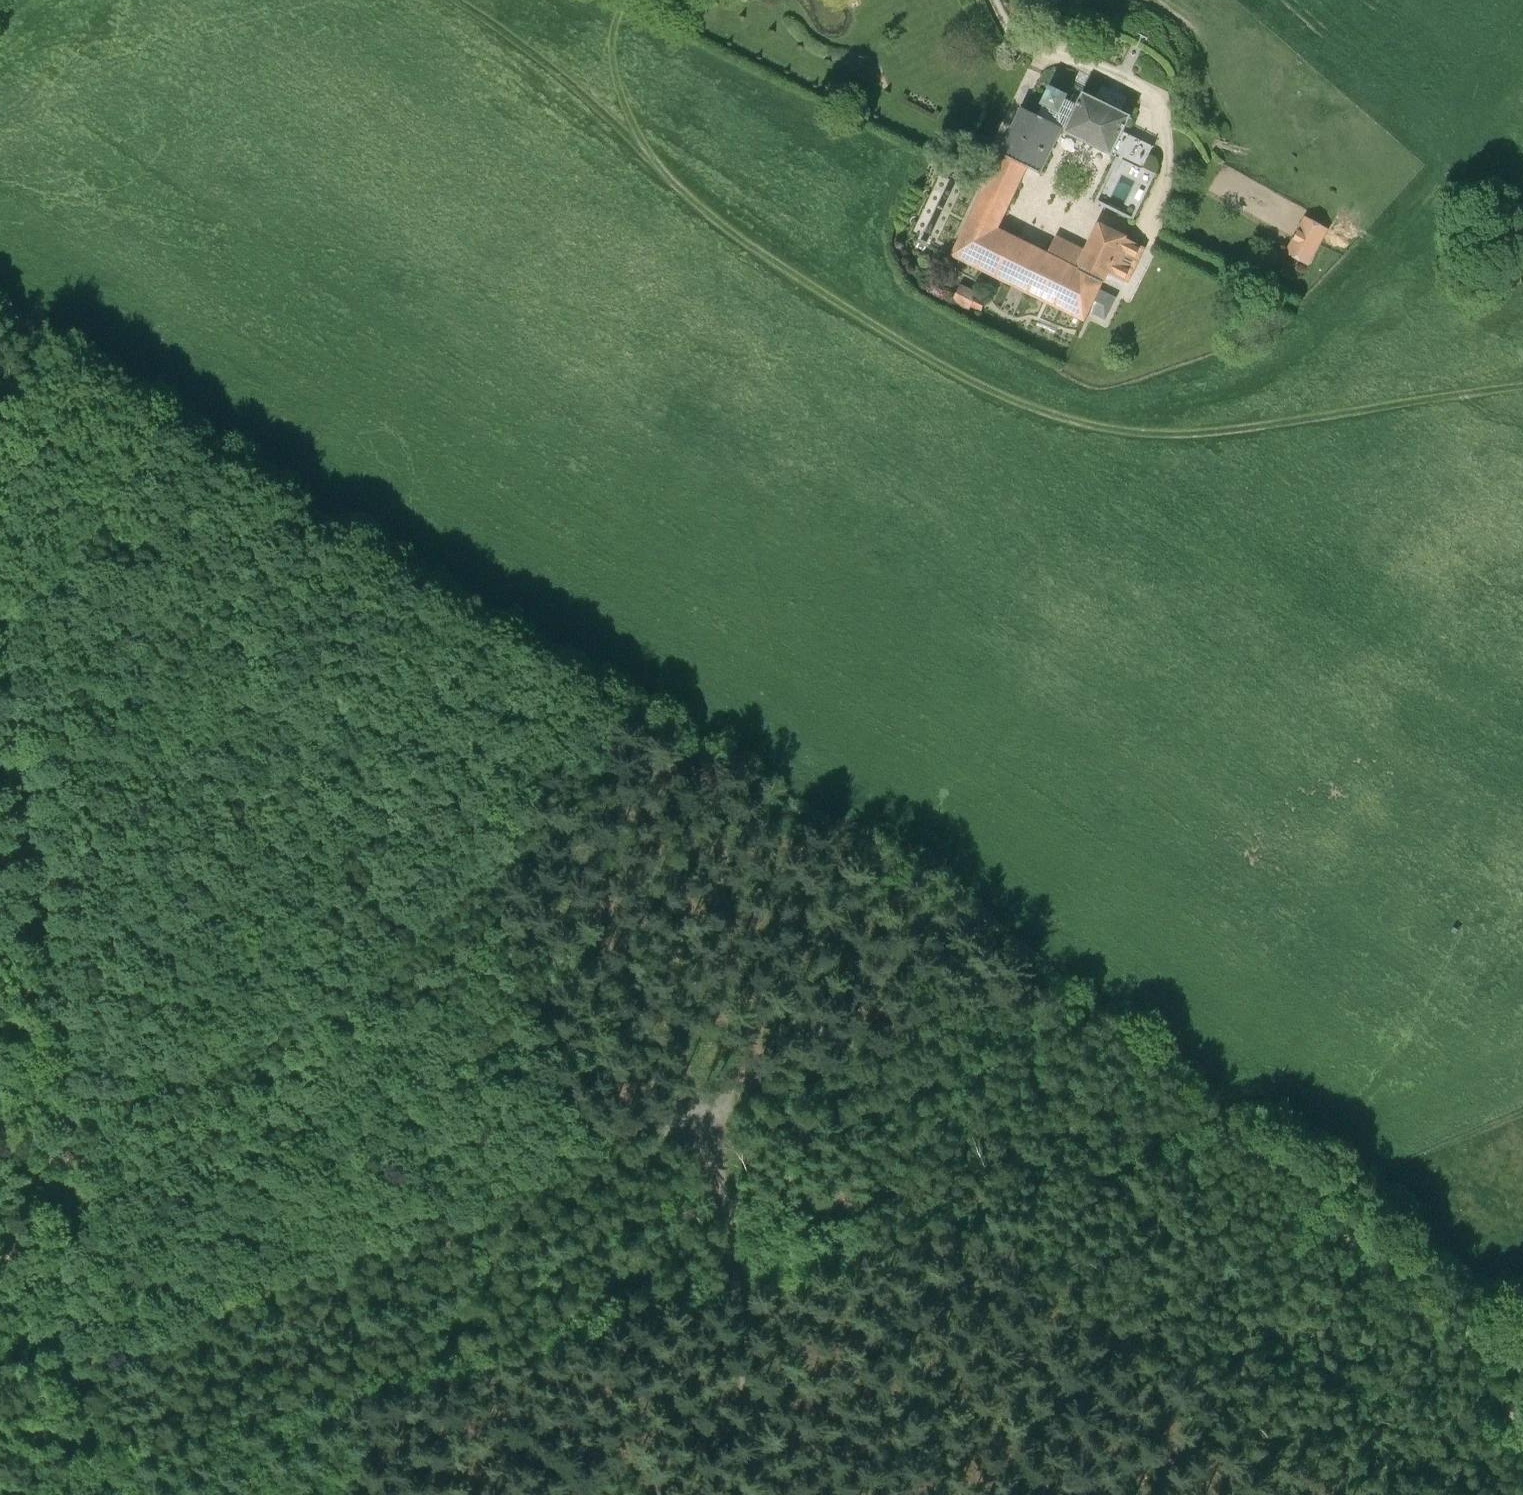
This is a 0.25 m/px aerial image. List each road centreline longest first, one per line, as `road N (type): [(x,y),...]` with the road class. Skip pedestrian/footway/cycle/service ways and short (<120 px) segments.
road 1 (track): [(0,650),(65,1024),(58,1346),(106,1494)]
road 2 (track): [(705,1126),(725,1198),(761,1494)]

